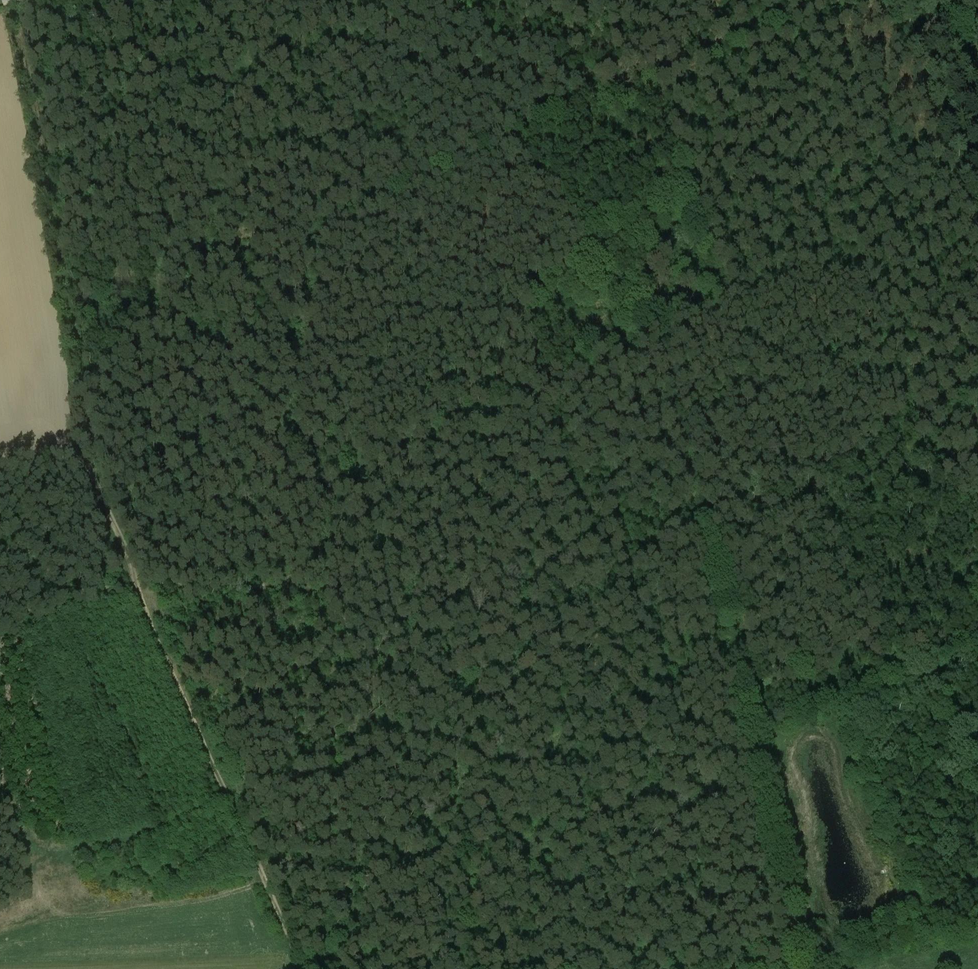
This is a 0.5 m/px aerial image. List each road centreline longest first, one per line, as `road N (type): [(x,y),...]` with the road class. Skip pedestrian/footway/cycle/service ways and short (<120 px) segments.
road 1 (track): [(88,458),(95,445),(81,362),(170,270),(876,0)]
road 2 (track): [(0,468),(45,455),(88,458),(307,968)]

